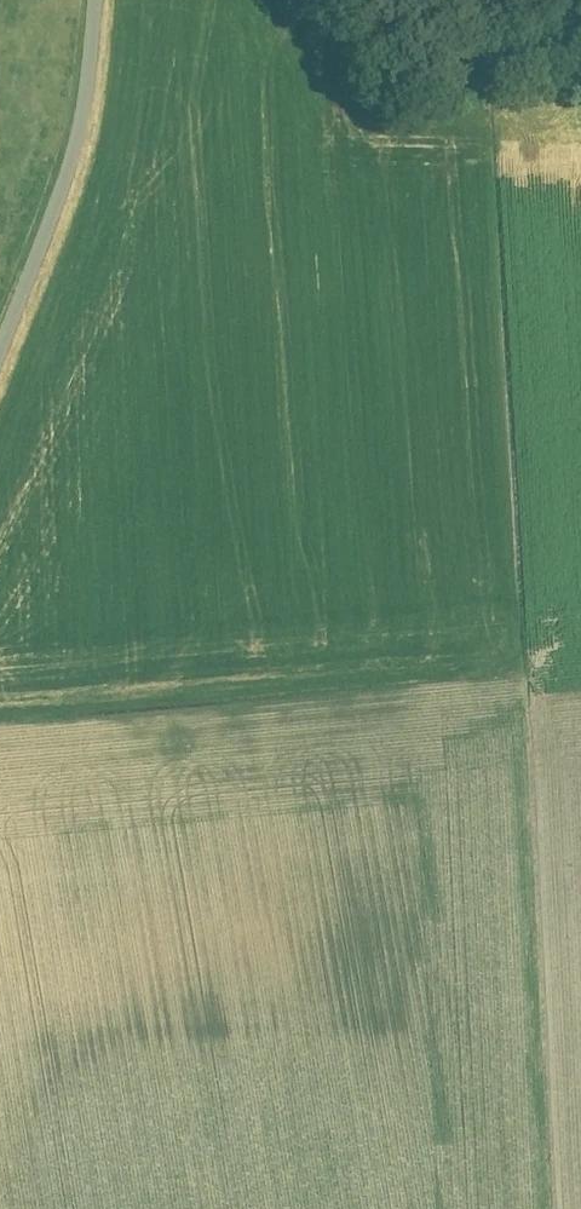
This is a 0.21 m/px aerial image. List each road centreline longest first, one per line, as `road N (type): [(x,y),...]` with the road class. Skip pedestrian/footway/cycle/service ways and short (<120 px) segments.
road 1 (unclassified): [(0,358),(61,198),(99,0)]

